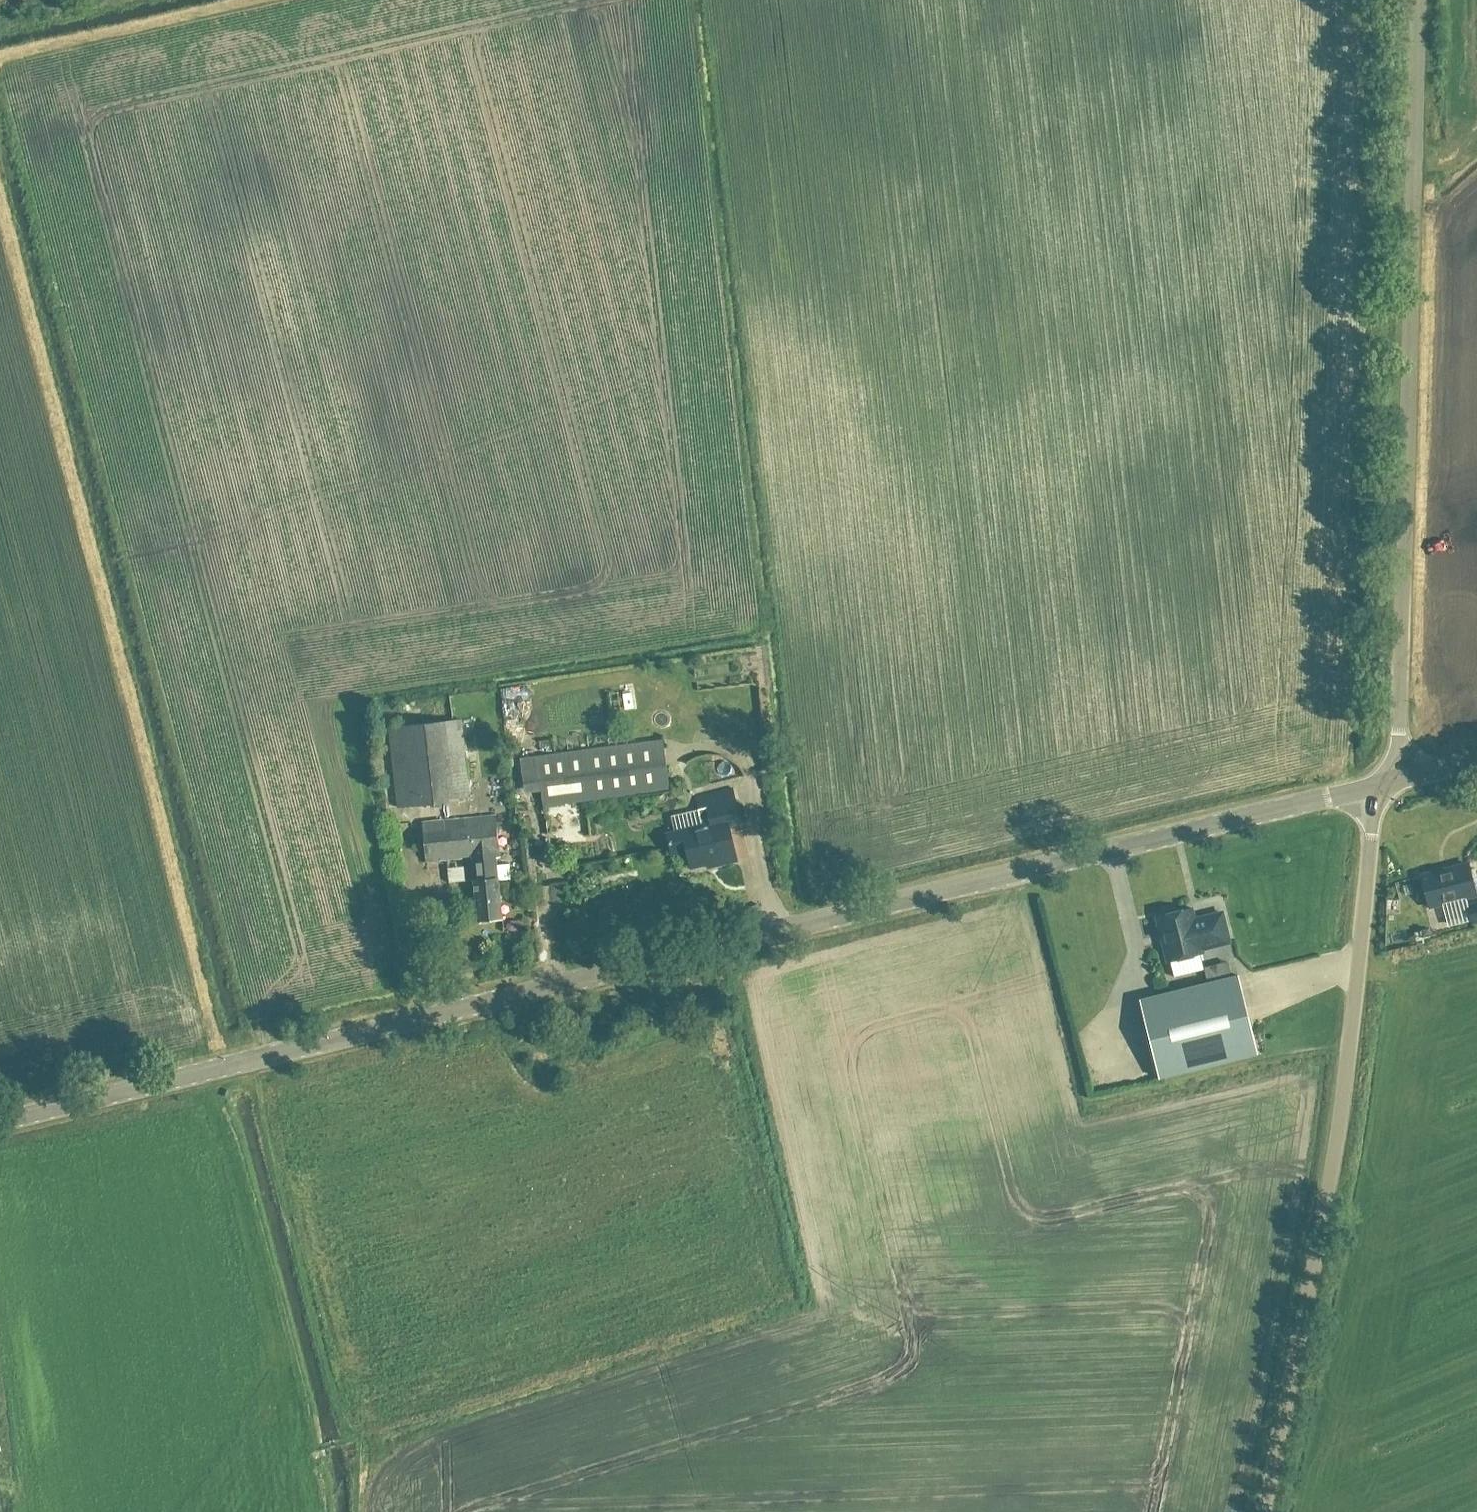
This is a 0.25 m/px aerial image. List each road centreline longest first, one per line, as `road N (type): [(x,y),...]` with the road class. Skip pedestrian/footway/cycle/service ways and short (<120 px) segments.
road 1 (tertiary): [(0,1124),(1377,786)]
road 2 (unclassified): [(1401,781),(1420,0)]
road 3 (unclassified): [(1264,1511),(1341,1119),(1377,786)]

